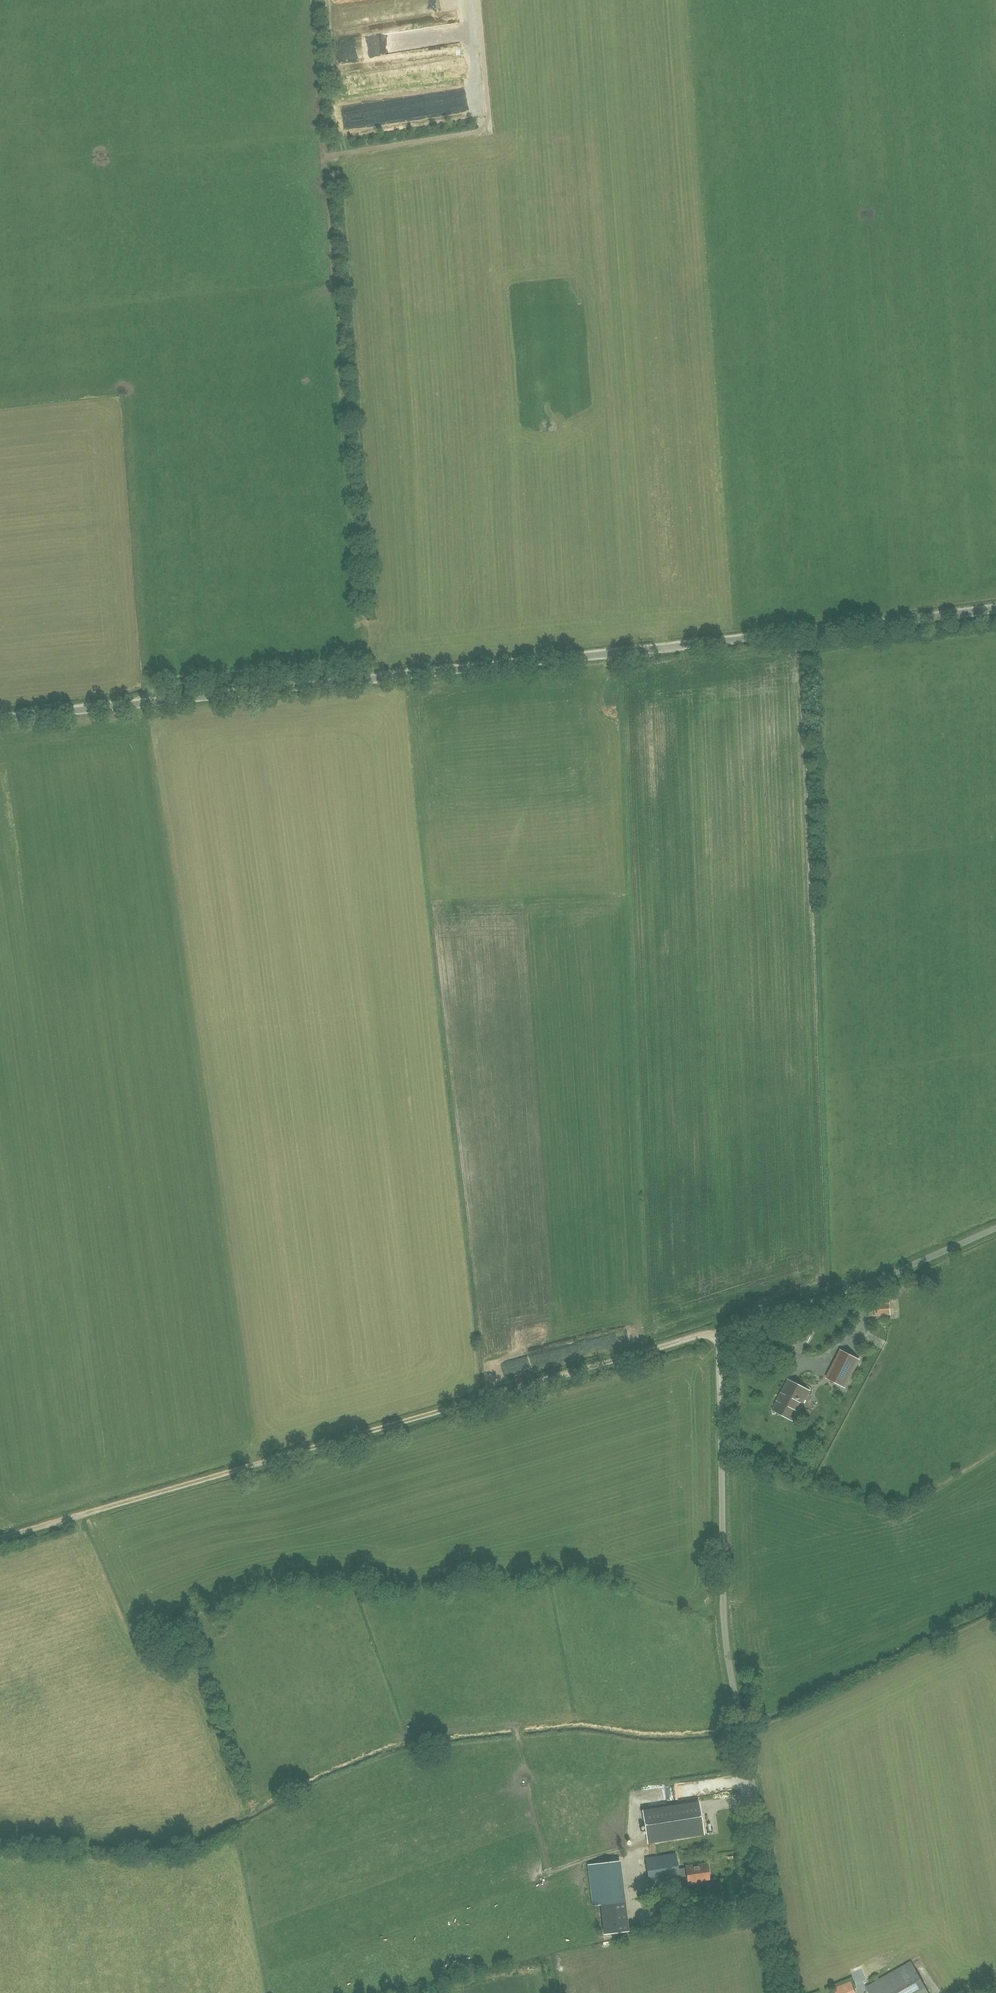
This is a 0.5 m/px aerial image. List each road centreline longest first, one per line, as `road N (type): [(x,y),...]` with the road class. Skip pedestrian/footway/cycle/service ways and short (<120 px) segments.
road 1 (unclassified): [(0,720),(995,608)]
road 2 (unclassified): [(790,1992),(724,1633),(721,1345),(735,1324),(867,1284),(995,1228)]
road 3 (track): [(0,1539),(725,1333)]

